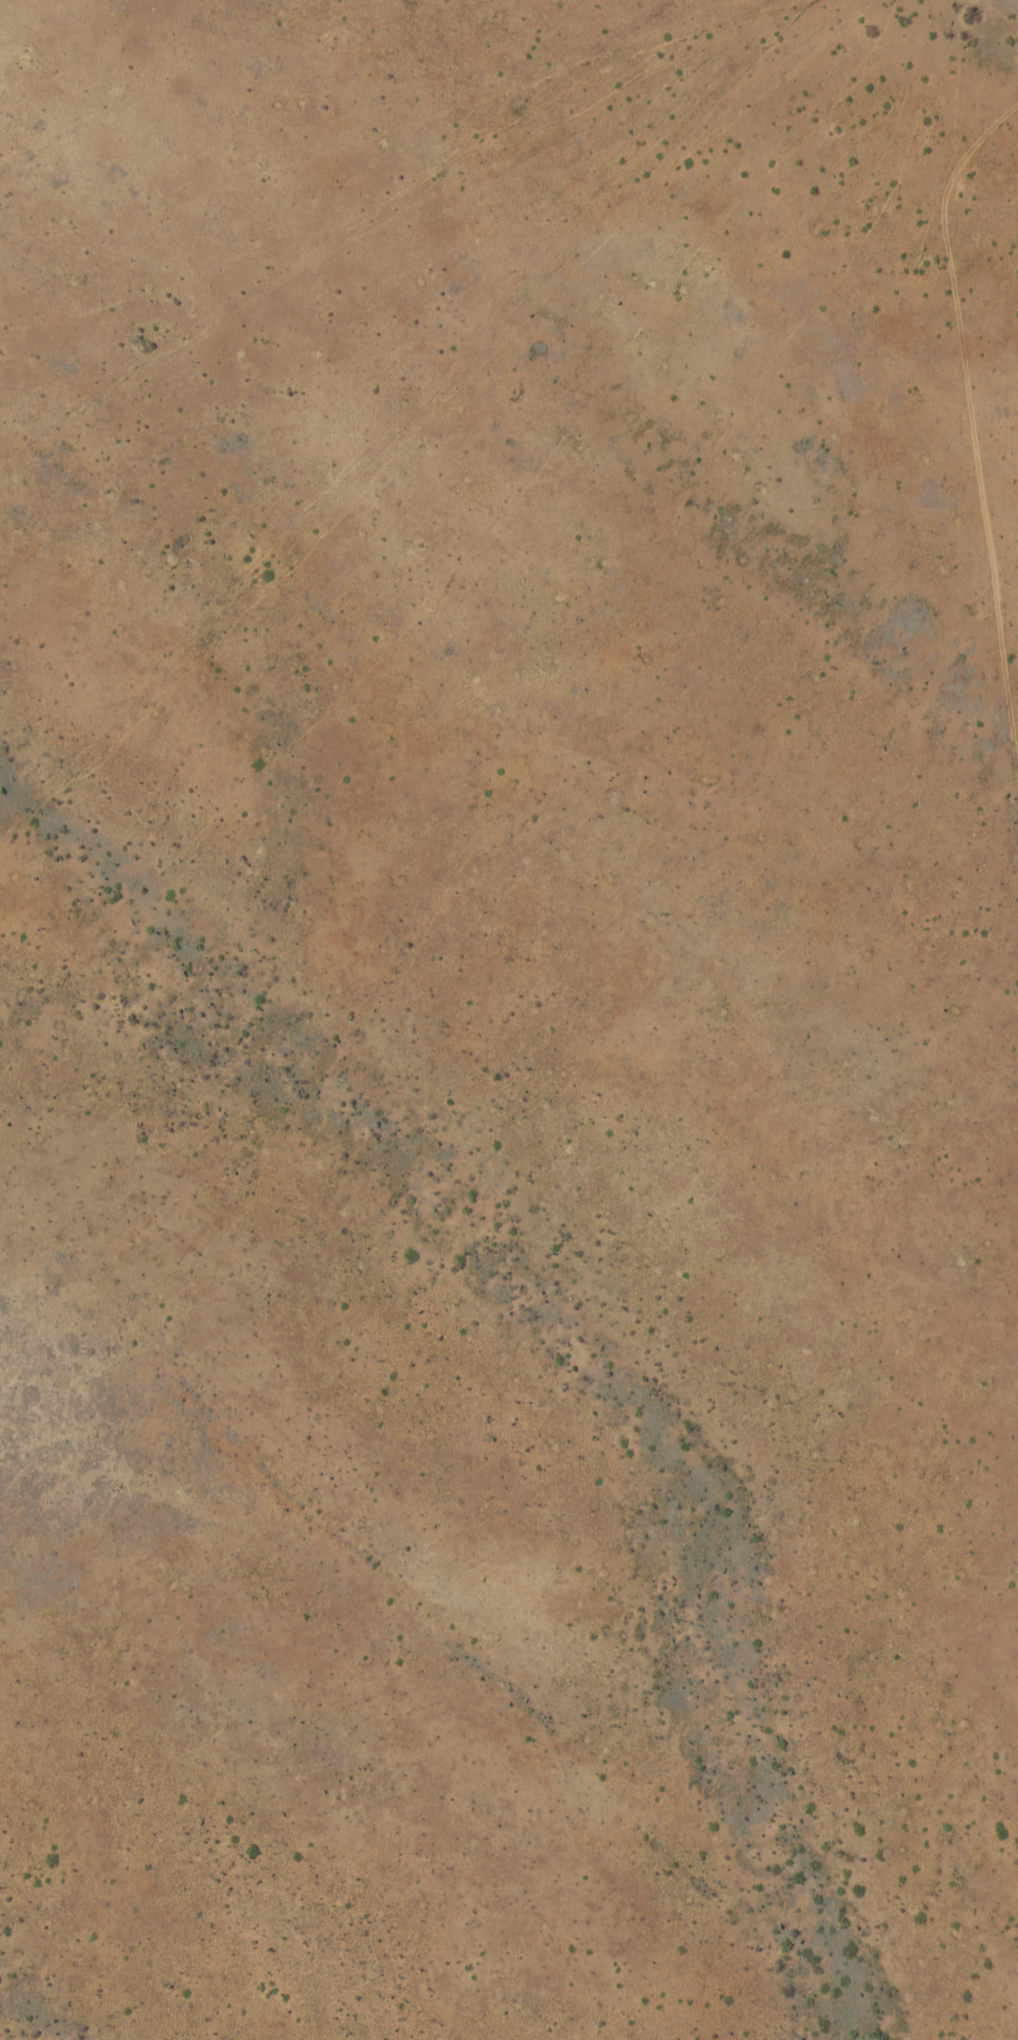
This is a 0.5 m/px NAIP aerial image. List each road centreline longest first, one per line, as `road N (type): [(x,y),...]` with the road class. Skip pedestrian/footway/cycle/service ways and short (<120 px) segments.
road 1 (track): [(1017,732),(1009,585),(1017,538)]

